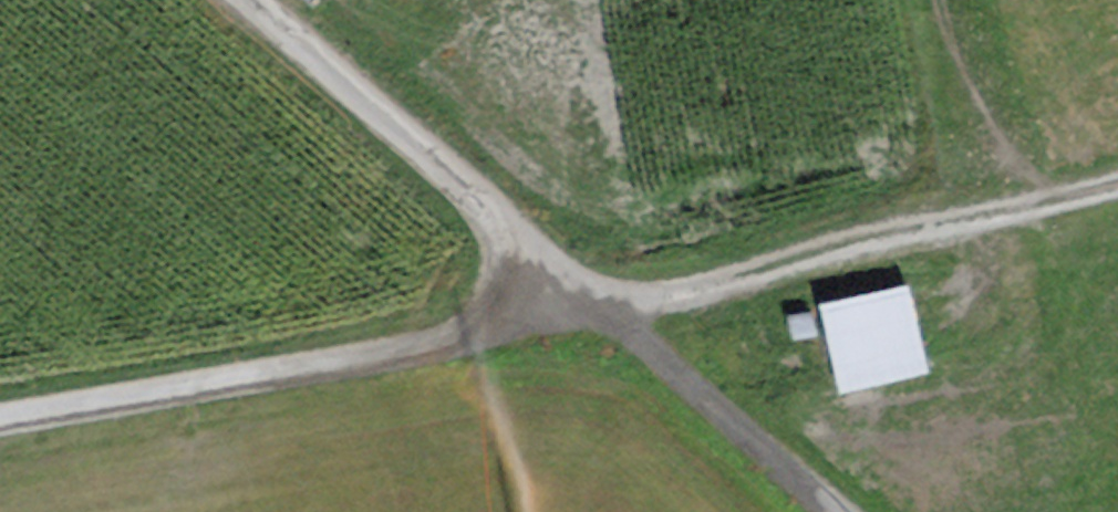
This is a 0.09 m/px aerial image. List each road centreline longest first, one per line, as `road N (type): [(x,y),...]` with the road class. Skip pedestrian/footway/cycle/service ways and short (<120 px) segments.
road 1 (unclassified): [(235,0),(820,511)]
road 2 (track): [(0,414),(593,313)]
road 3 (track): [(1117,194),(673,308),(593,313)]

